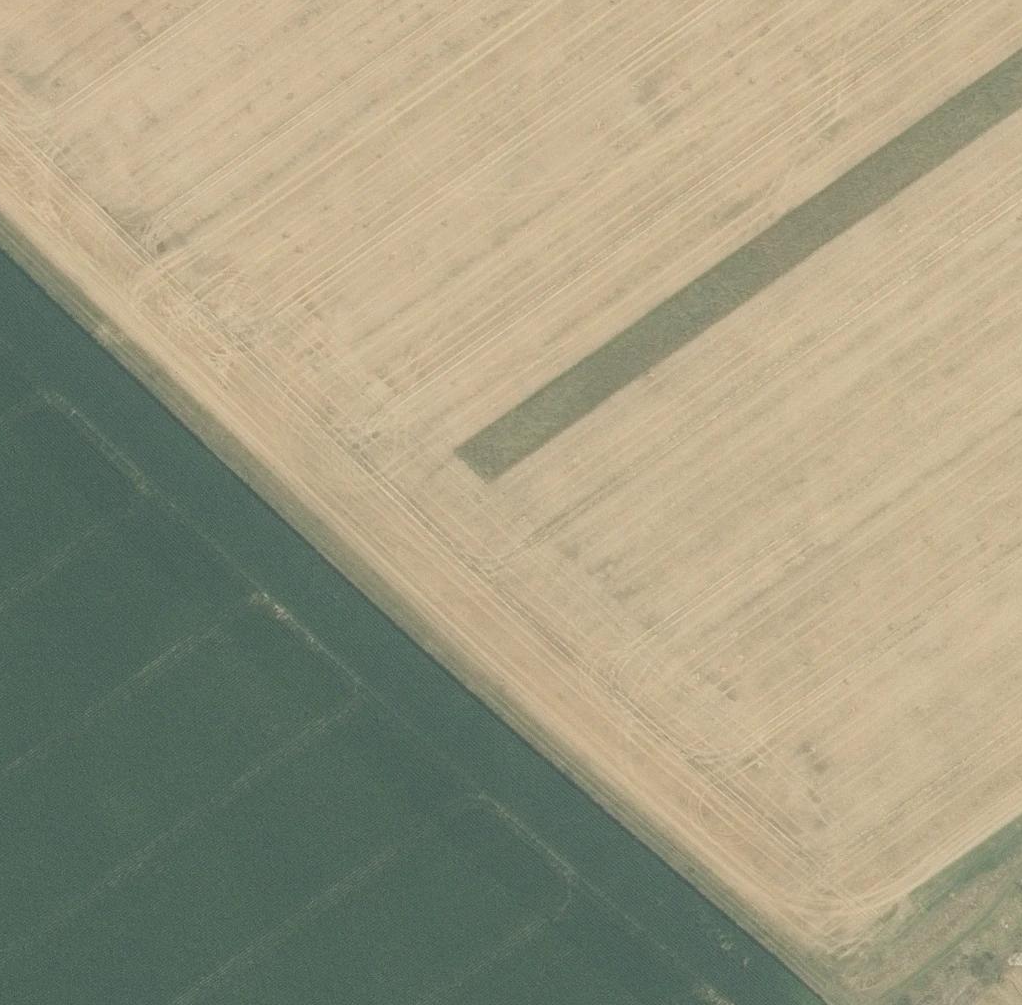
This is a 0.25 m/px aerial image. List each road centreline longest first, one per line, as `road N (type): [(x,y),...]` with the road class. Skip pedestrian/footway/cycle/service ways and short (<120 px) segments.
road 1 (track): [(0,228),(854,1004)]

